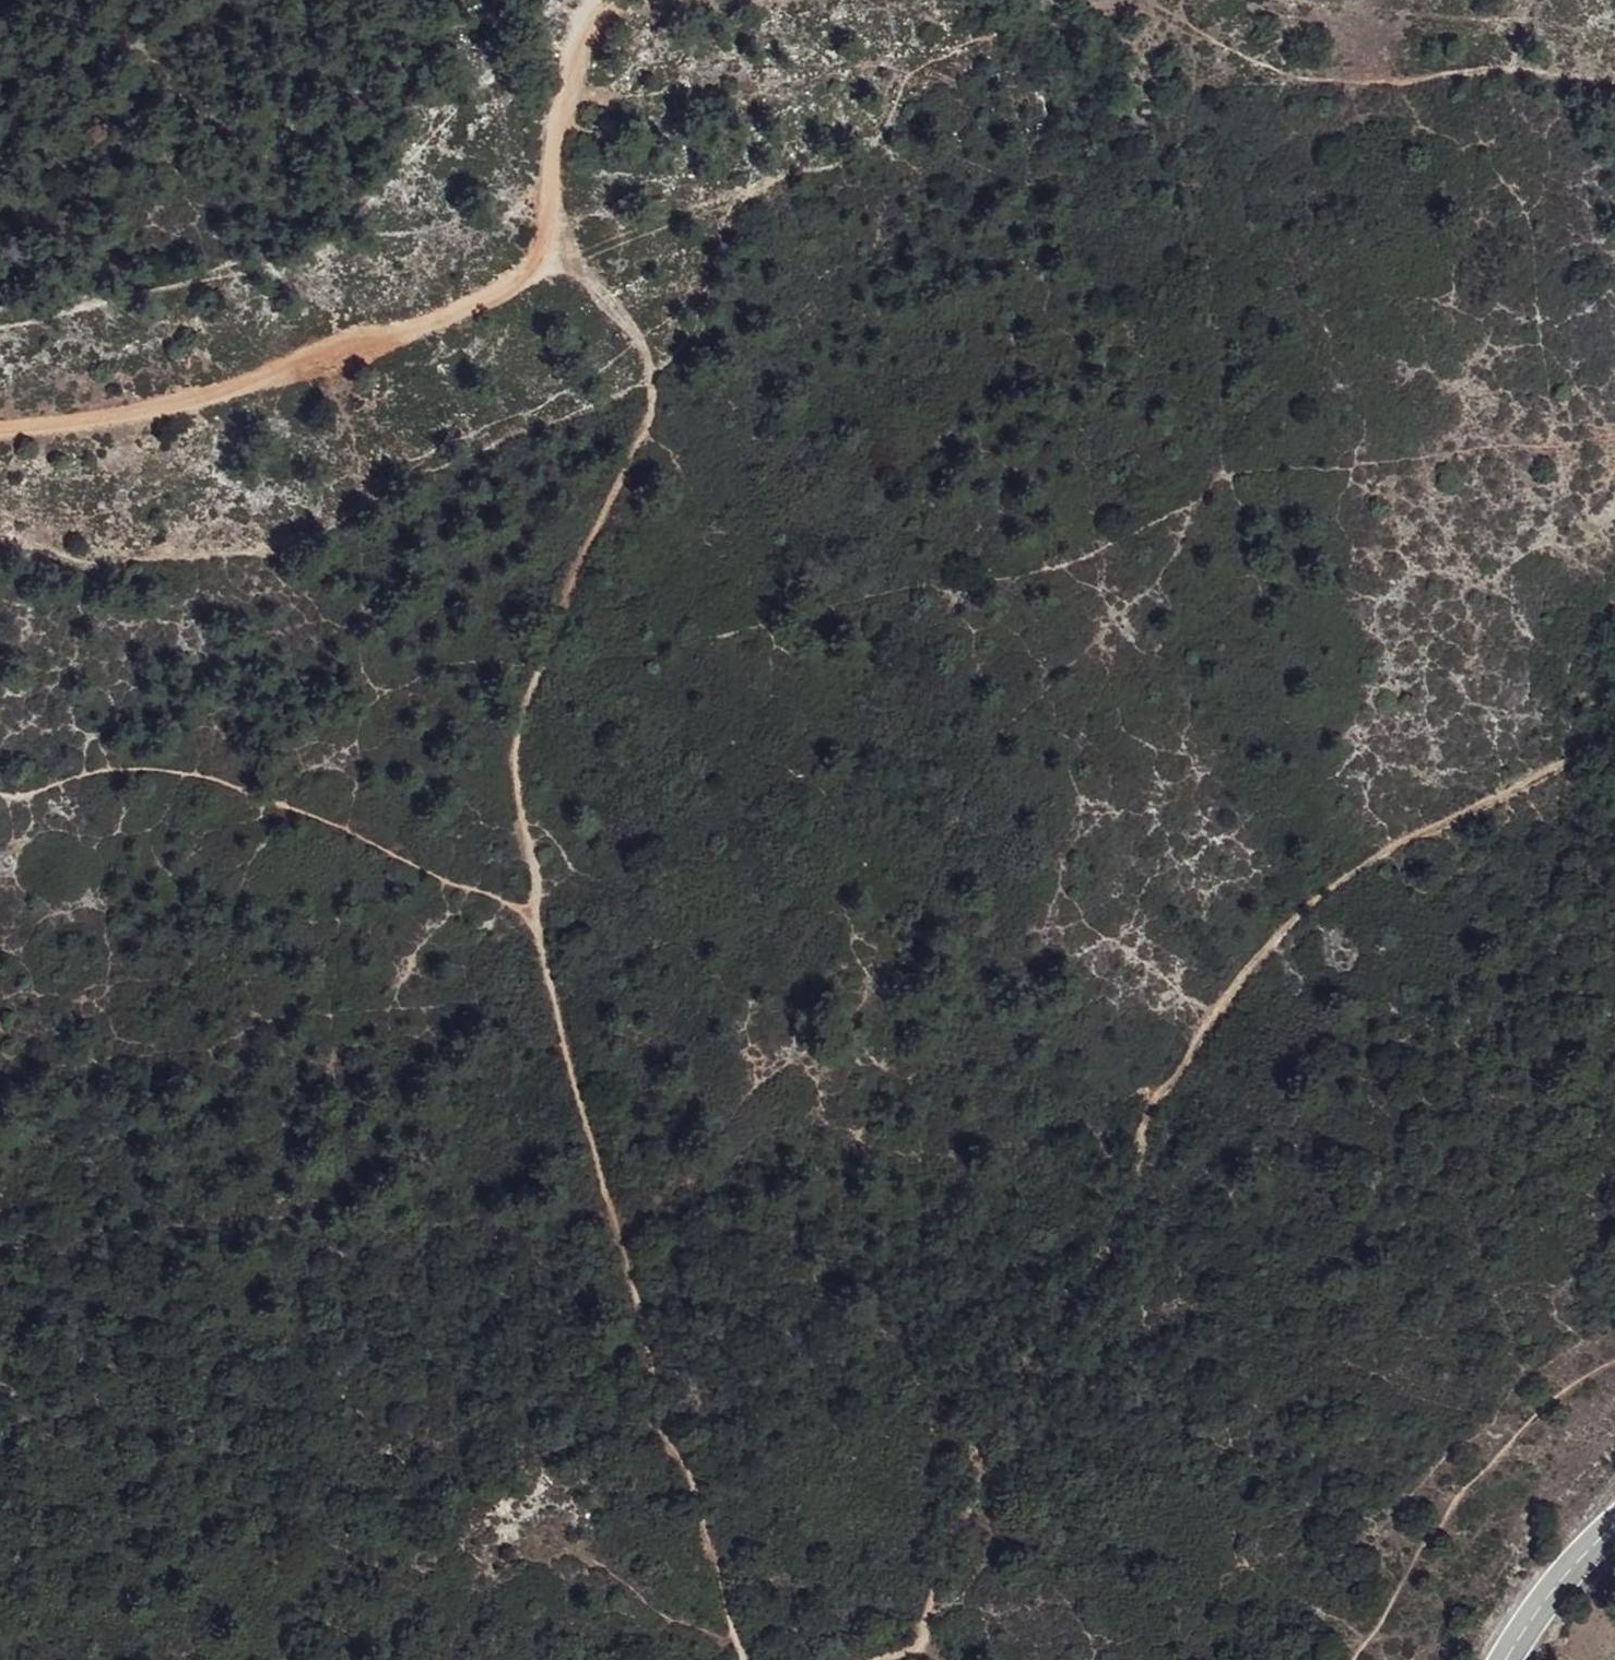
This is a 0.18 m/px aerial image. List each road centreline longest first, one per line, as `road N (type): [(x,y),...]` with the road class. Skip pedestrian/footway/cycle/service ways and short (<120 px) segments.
road 1 (track): [(0,427),(201,396),(501,286),(542,256),(590,37),(636,0)]
road 2 (secondary): [(1514,1659),(1555,1590),(1614,1533)]

